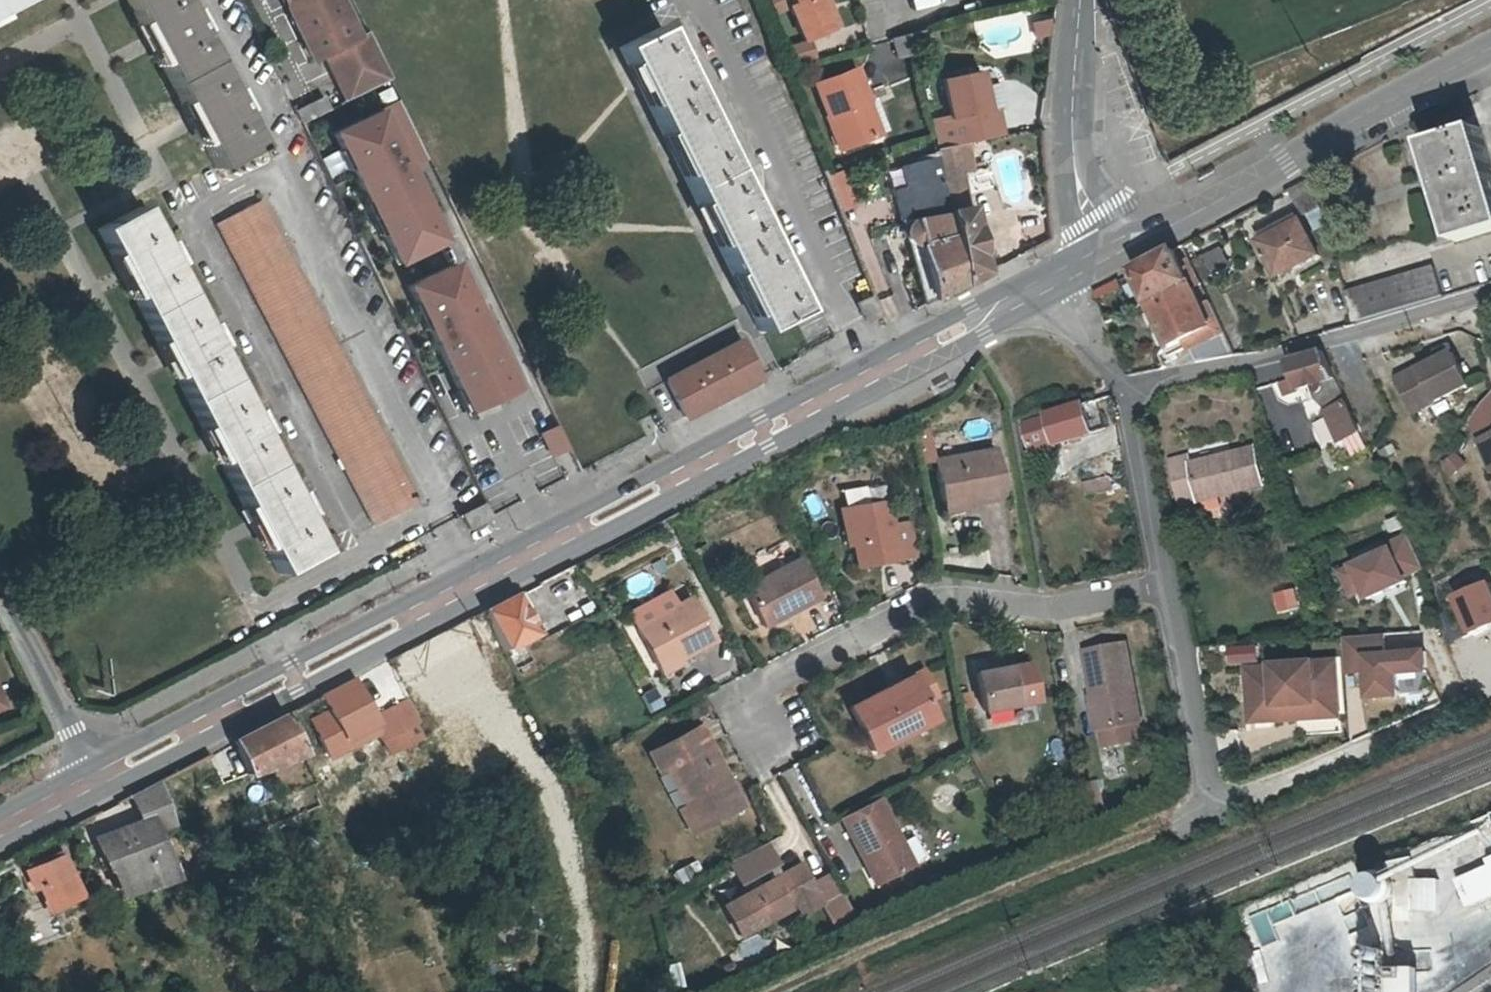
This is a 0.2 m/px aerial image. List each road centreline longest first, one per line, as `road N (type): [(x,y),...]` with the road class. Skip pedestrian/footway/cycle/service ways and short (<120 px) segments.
road 1 (primary): [(96,780),(1063,276)]
road 2 (residential): [(1170,588),(1054,608),(933,600),(746,699),(777,760)]
road 3 (track): [(1208,809),(942,912),(775,991)]
road 4 (primary): [(1103,254),(1490,52)]
road 5 (residential): [(1130,392),(1490,291)]
road 6 (residential): [(1079,0),(1075,174),(1103,254)]
road 7 (residential): [(1208,809),(1170,588)]
road 8 (residential): [(0,587),(96,780)]
road 9 (residential): [(1170,588),(1130,392)]
road 10 (residential): [(1130,392),(1063,276)]

